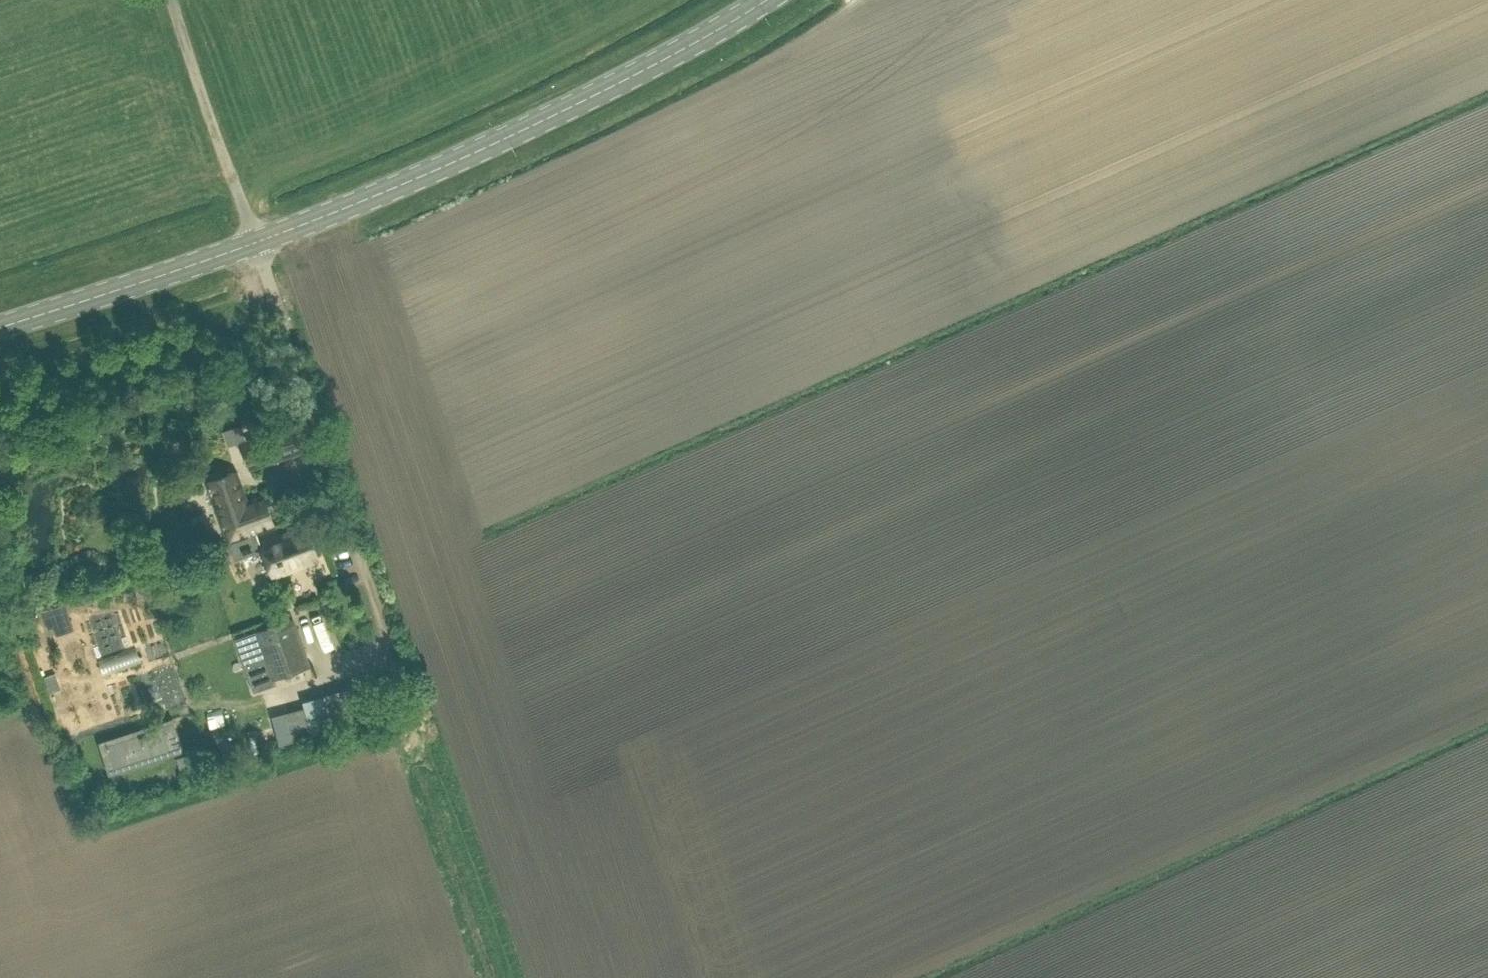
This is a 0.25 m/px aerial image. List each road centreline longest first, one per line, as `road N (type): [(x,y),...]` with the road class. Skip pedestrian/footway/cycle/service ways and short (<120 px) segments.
road 1 (track): [(275,296),(508,977)]
road 2 (tertiary): [(257,242),(562,111),(765,0)]
road 3 (tertiary): [(0,326),(257,242)]
road 4 (unclassified): [(257,242),(170,0)]

